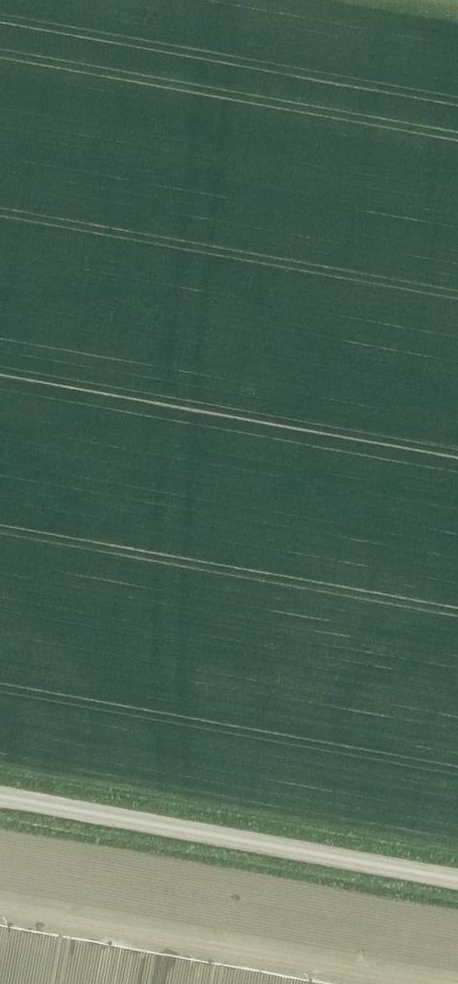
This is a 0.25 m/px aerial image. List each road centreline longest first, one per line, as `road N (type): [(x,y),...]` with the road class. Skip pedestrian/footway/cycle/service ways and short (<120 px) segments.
road 1 (unclassified): [(457,879),(0,796)]

